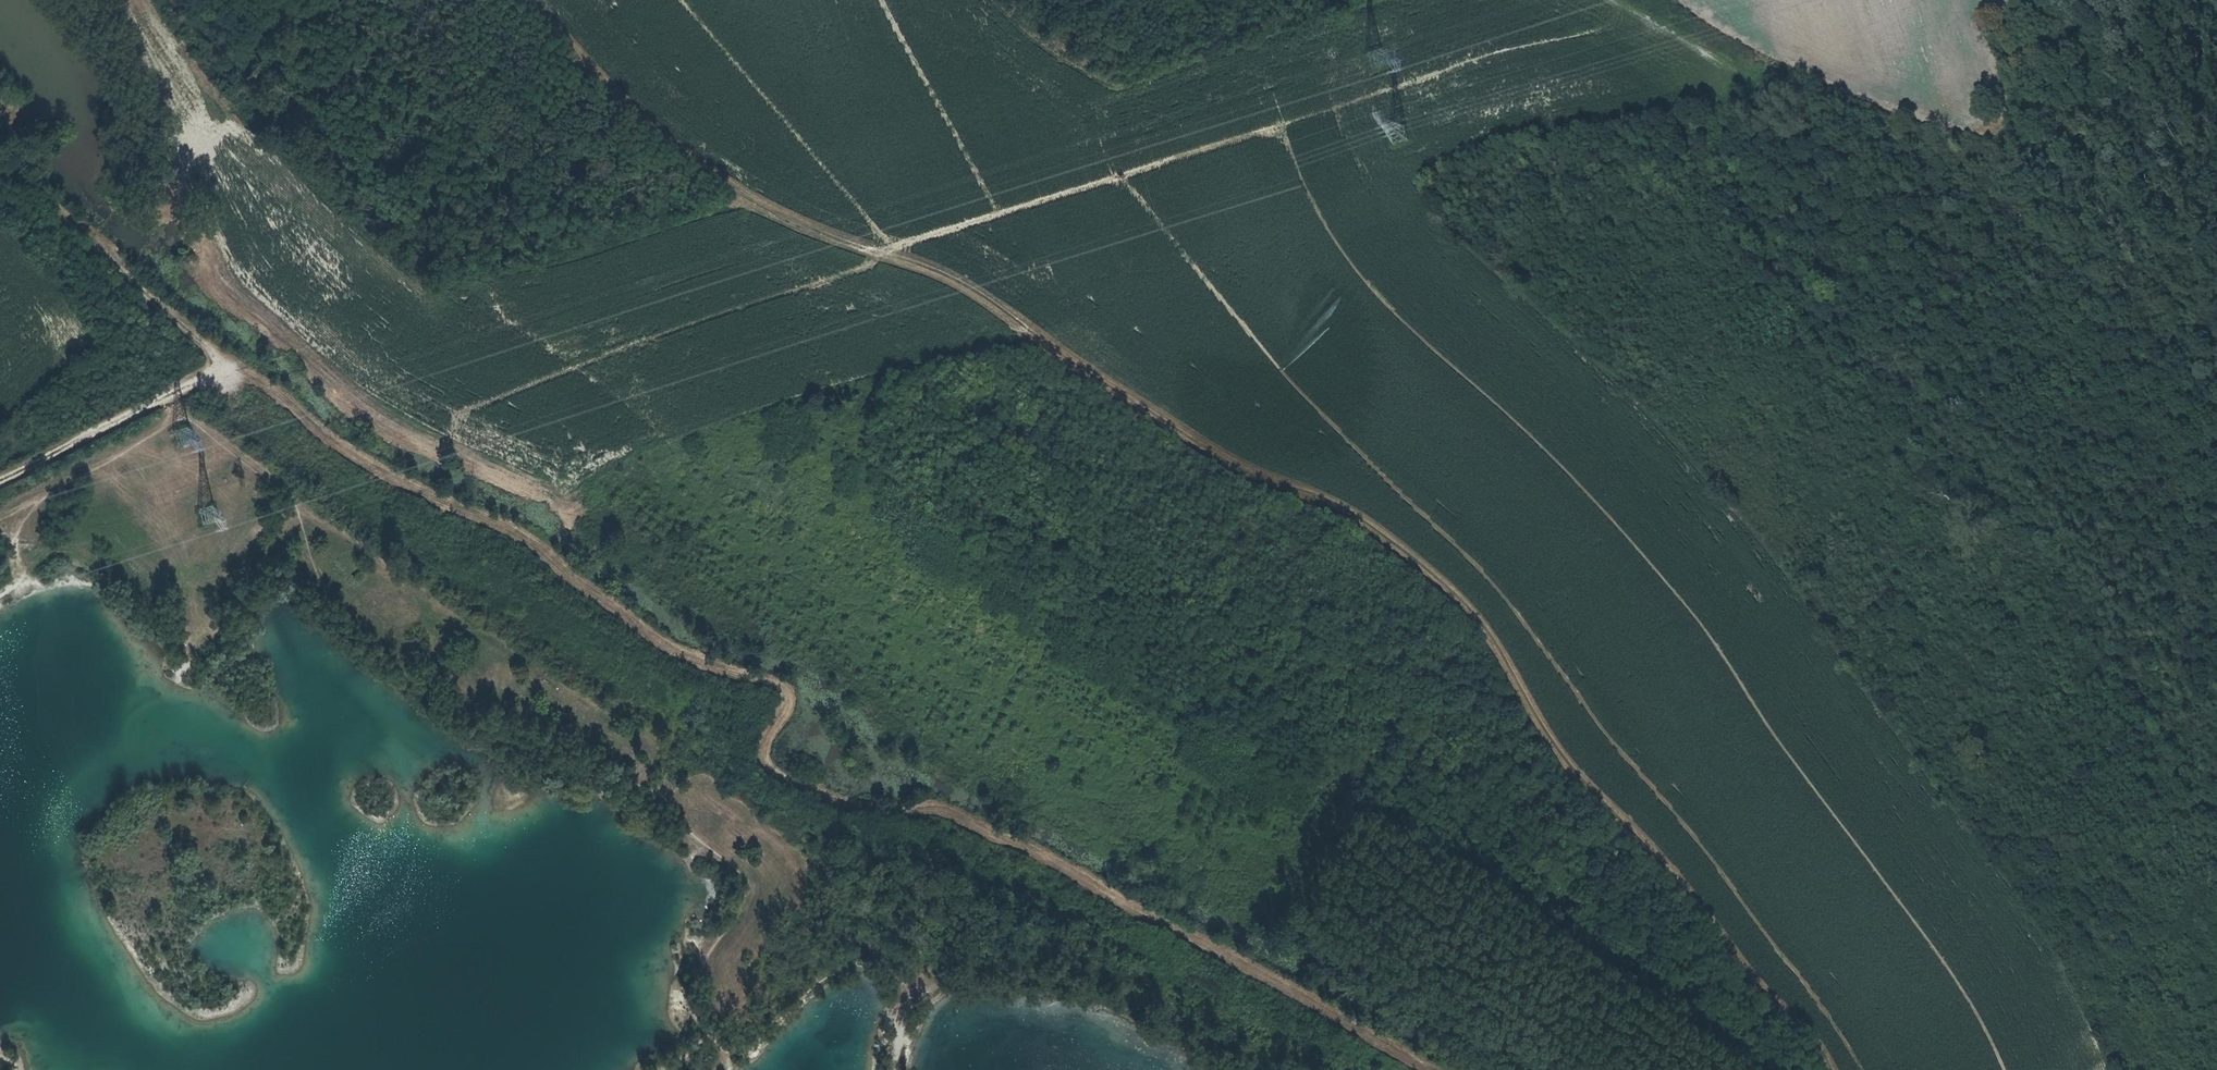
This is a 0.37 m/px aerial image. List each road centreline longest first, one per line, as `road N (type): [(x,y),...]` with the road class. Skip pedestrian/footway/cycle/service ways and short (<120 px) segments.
road 1 (track): [(0,115),(15,124),(16,165),(221,365),(328,444),(481,511),(724,666),(765,670),(776,755),(845,790),(942,804),(1432,1069)]
road 2 (track): [(513,0),(752,206),(933,271),(1232,446),(1370,514),(1467,589),(1545,739),(1668,877),(1752,991),(1813,1044),(1828,1069)]
road 3 (track): [(0,480),(221,365)]

